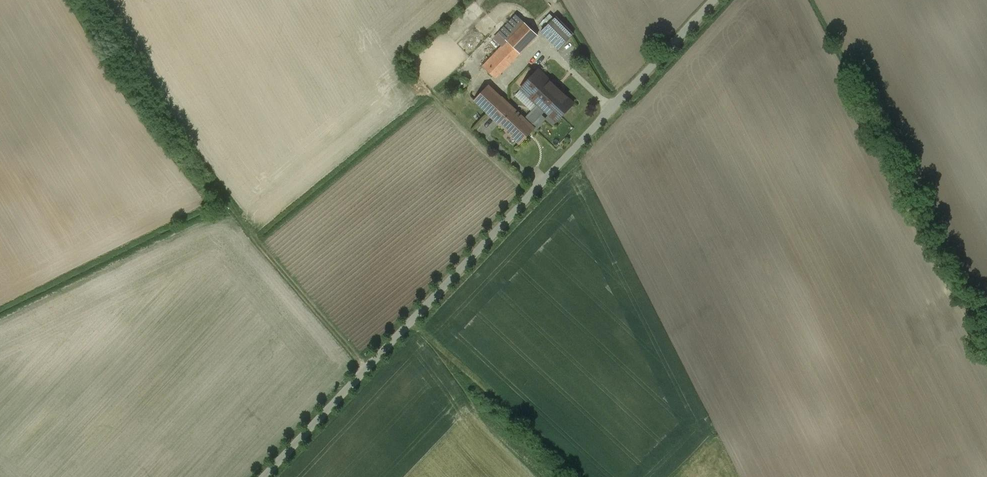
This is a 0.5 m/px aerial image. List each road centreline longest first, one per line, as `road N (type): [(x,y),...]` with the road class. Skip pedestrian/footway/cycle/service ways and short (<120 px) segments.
road 1 (unclassified): [(265,476),(713,0)]
road 2 (track): [(367,369),(223,200),(366,141)]

